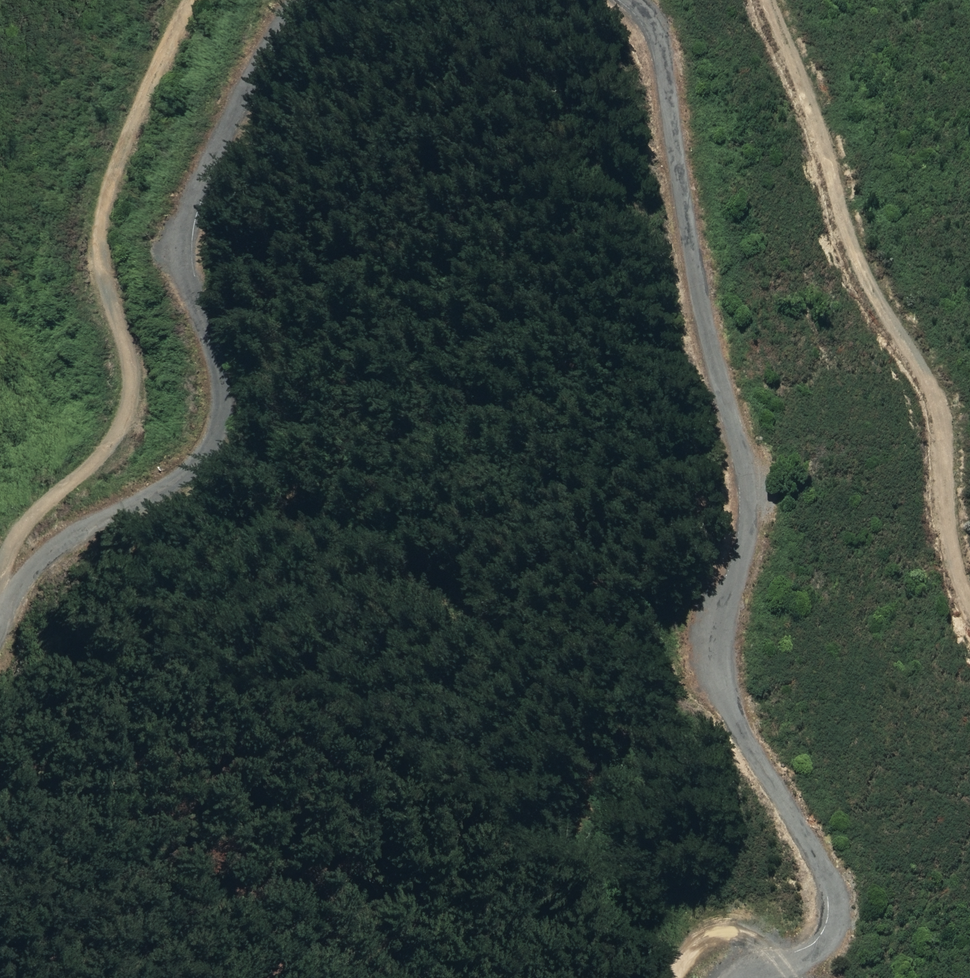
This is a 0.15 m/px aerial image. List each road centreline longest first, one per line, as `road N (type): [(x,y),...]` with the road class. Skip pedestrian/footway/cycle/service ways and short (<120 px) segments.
road 1 (track): [(623,0),(664,62),(707,352),(746,482),(748,546),(723,650),(732,709),(762,777),(813,854),(824,895),(824,919),(813,934),(756,977)]
road 2 (track): [(0,627),(47,561),(165,498),(216,454),(228,416),(191,273),(194,217),(258,64),(306,0)]
road 3 (track): [(762,0),(808,106),(848,255),(943,409),(950,541),(969,608)]
road 4 (track): [(0,560),(18,526),(108,450),(129,415),(130,369),(106,246),(112,181),(134,120),(199,0)]
road 5 (track): [(677,977),(694,950),(715,936),(761,926),(813,934)]

